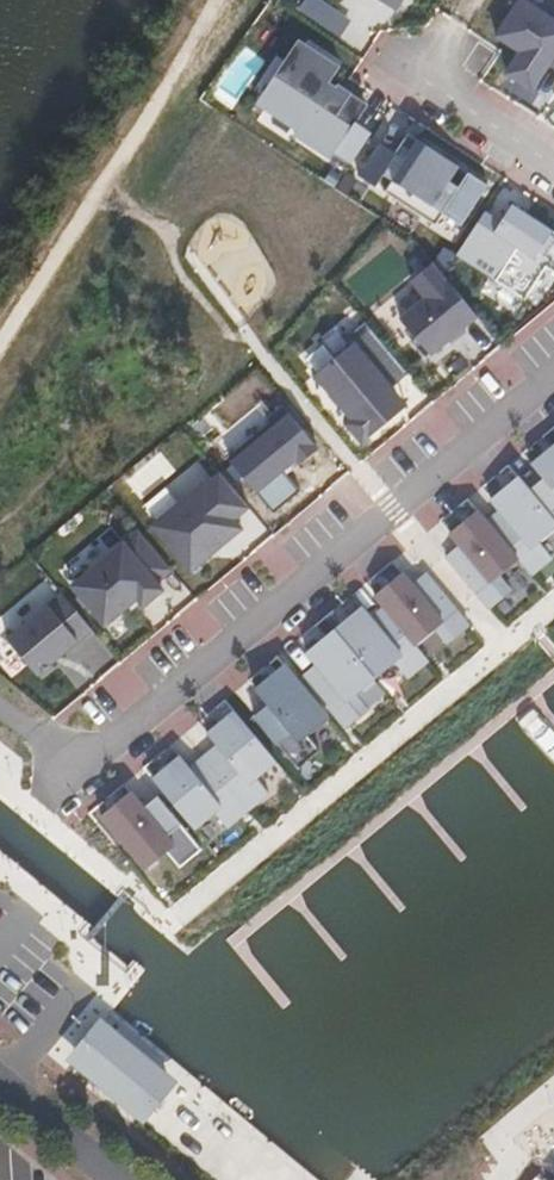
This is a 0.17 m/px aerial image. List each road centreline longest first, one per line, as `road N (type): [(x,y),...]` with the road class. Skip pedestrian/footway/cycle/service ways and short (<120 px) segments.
road 1 (residential): [(553,373),(36,813)]
road 2 (residential): [(553,161),(417,71)]
road 3 (residential): [(0,1077),(120,1179)]

